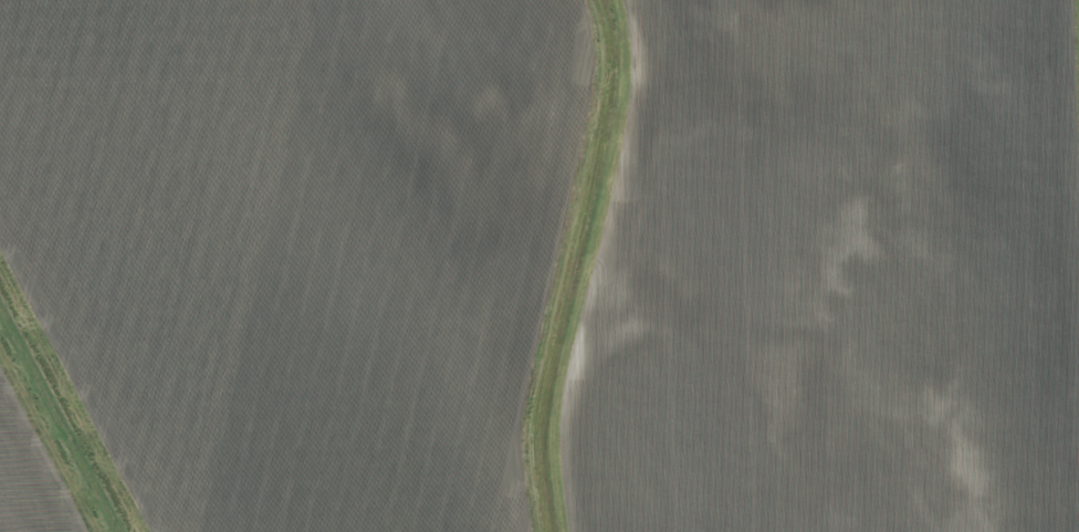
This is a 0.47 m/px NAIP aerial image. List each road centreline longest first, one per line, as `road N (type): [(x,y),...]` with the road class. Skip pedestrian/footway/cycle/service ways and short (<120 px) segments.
road 1 (track): [(626,0),(626,123),(552,428),(563,531)]

